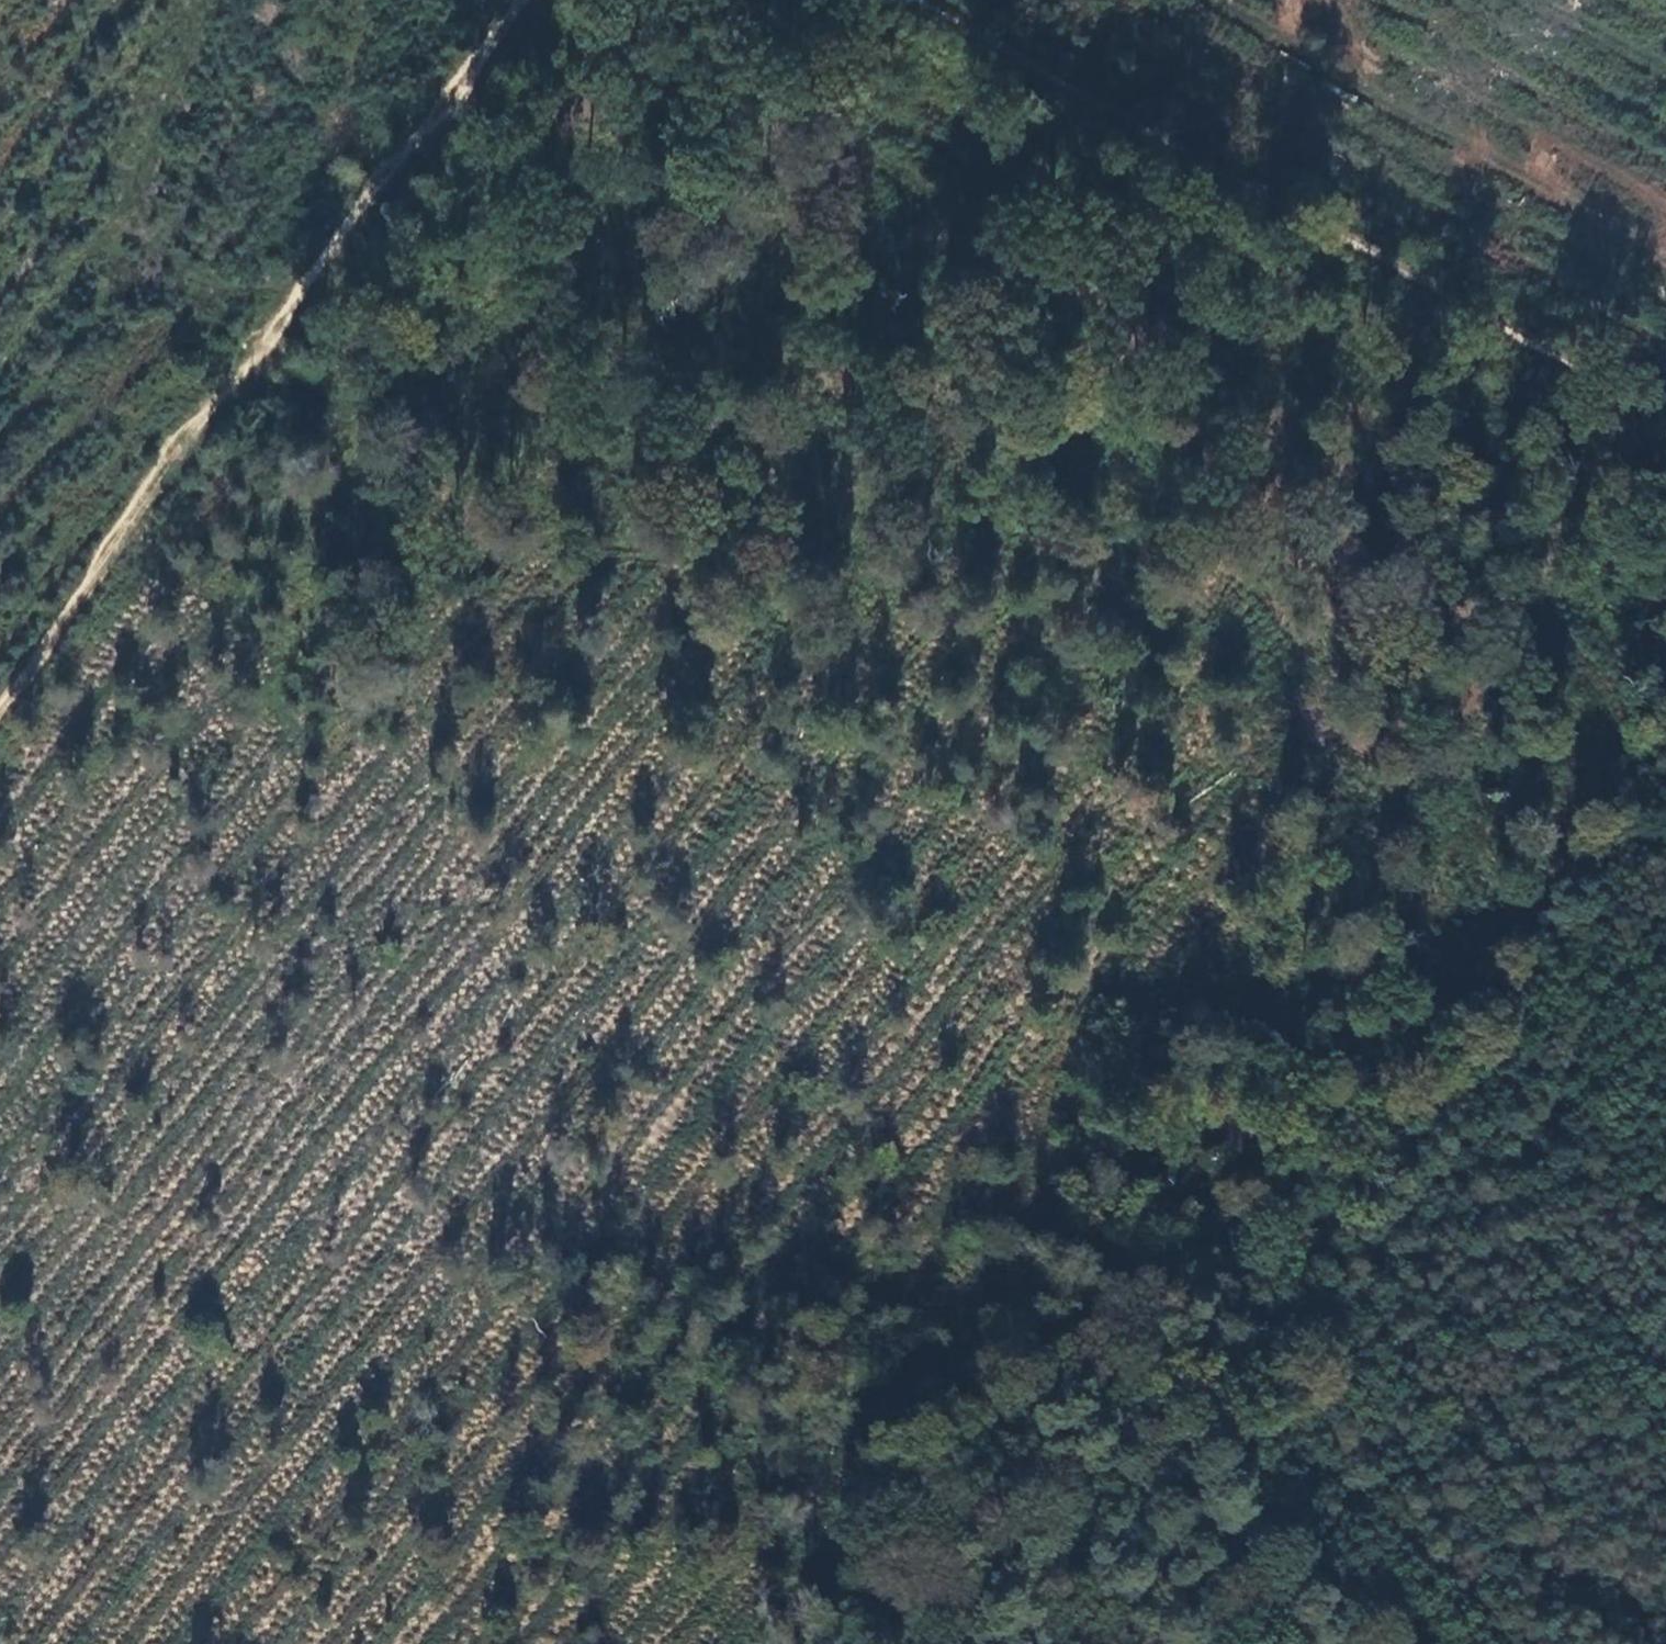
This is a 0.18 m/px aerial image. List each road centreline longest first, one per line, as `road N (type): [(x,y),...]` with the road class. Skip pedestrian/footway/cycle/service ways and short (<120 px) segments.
road 1 (track): [(513,0),(0,708)]
road 2 (track): [(914,0),(1665,418)]

